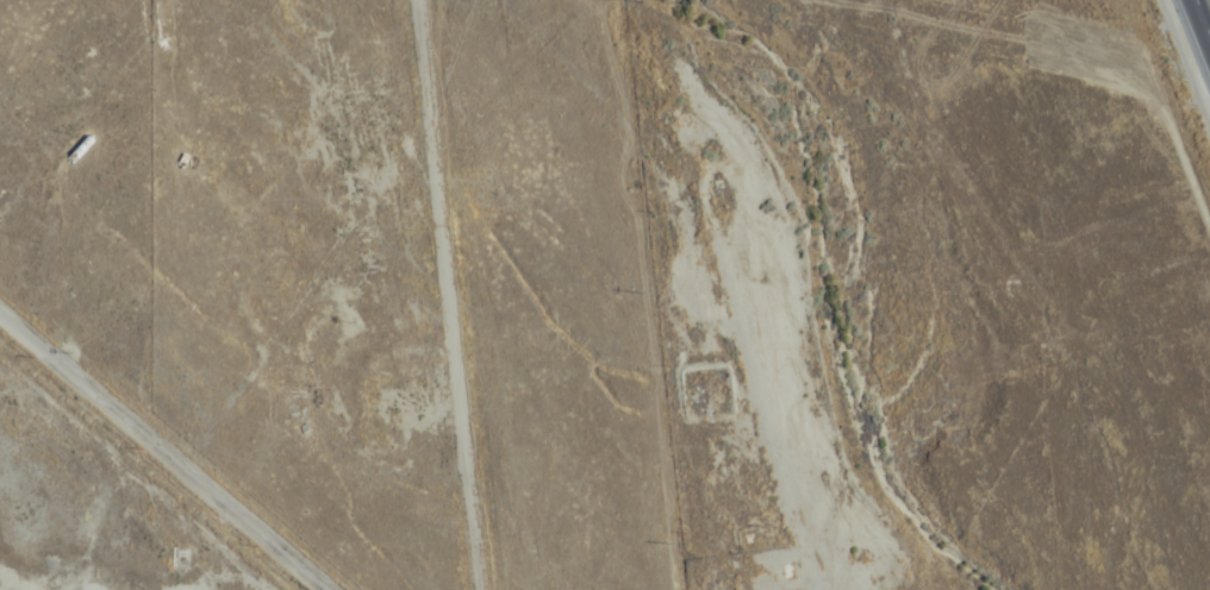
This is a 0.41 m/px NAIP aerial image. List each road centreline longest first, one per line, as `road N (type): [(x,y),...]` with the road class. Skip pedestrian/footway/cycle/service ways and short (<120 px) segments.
road 1 (residential): [(324,589),(0,314)]

